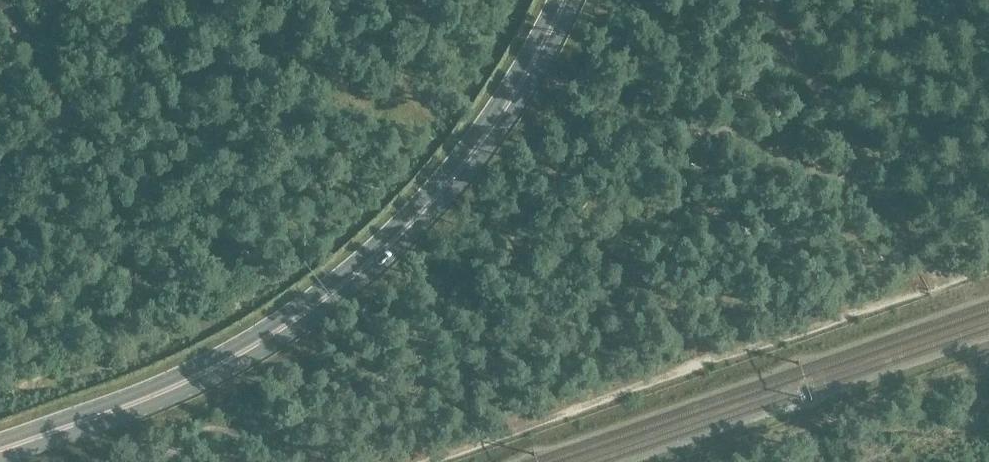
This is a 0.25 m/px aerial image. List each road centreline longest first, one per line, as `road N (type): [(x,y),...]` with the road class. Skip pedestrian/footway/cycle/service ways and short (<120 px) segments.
road 1 (primary): [(0,450),(187,381),(346,282),(472,153),(564,0)]
road 2 (track): [(428,461),(988,266)]
road 3 (track): [(937,284),(763,0)]
road 4 (track): [(705,461),(988,366)]
road 5 (residential): [(0,170),(74,109),(150,0)]

